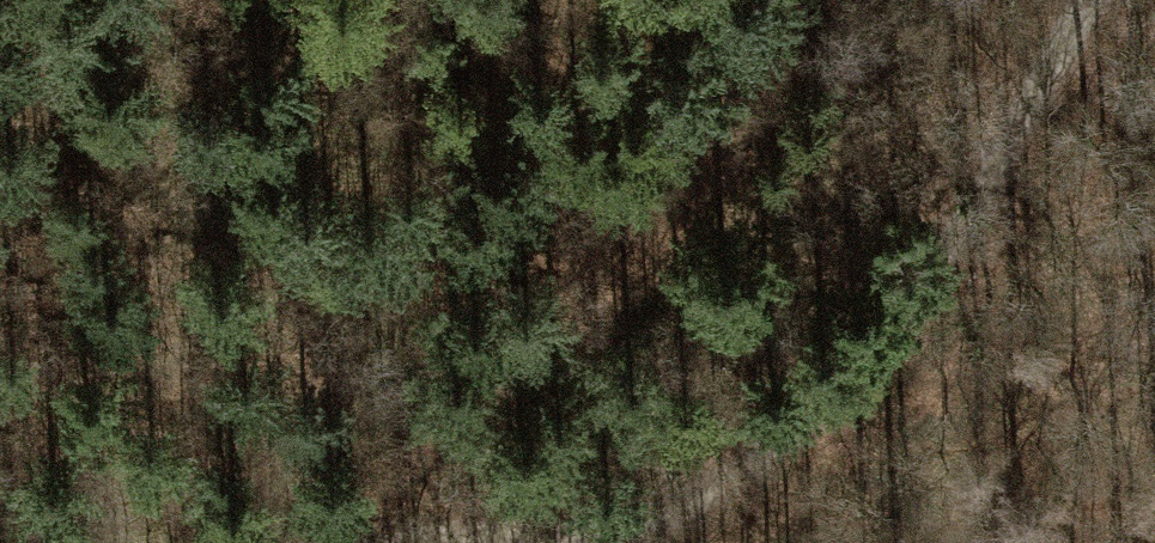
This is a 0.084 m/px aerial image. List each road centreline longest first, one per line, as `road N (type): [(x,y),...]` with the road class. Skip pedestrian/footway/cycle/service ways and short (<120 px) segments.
road 1 (track): [(349,542),(391,532),(604,540),(680,525),(799,438),(967,262),(1093,0)]
road 2 (track): [(333,542),(518,373),(777,84),(801,0)]

